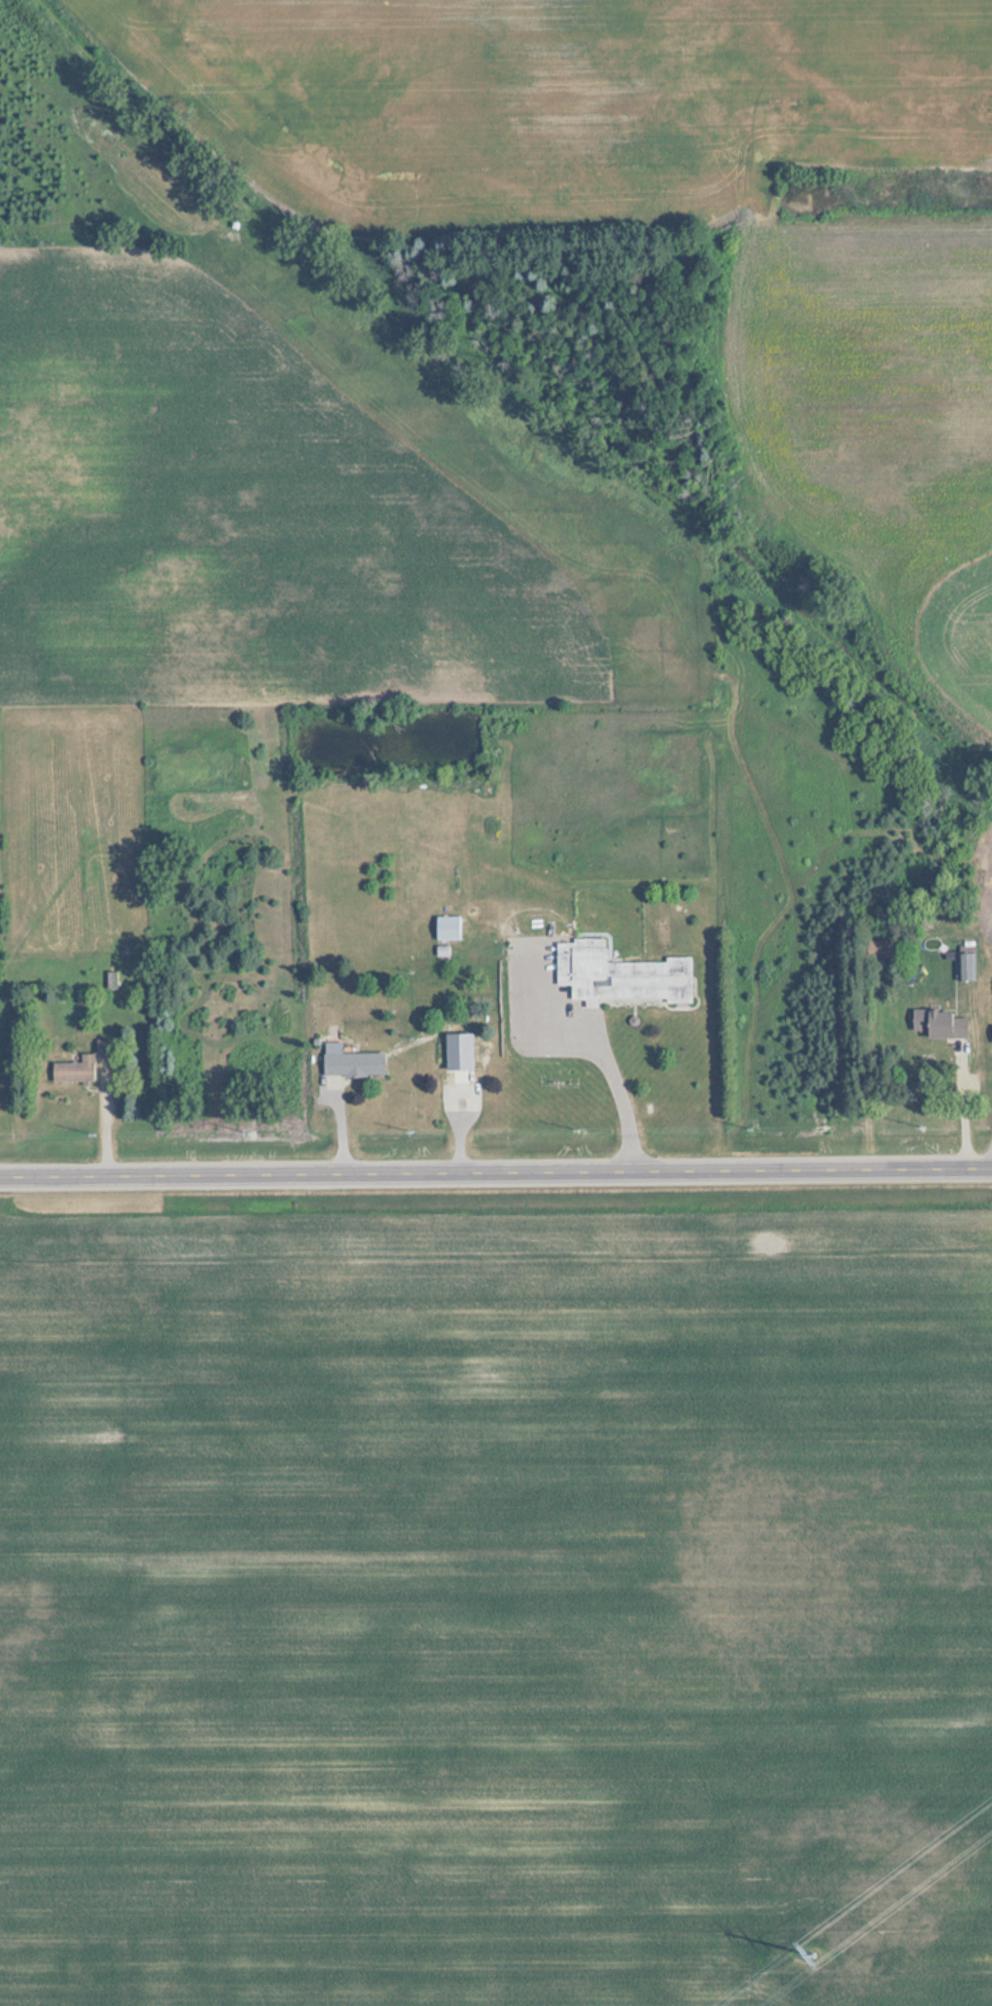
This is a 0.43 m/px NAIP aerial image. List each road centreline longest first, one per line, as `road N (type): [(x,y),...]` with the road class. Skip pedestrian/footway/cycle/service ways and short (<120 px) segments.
road 1 (primary): [(0,1175),(991,1166)]

